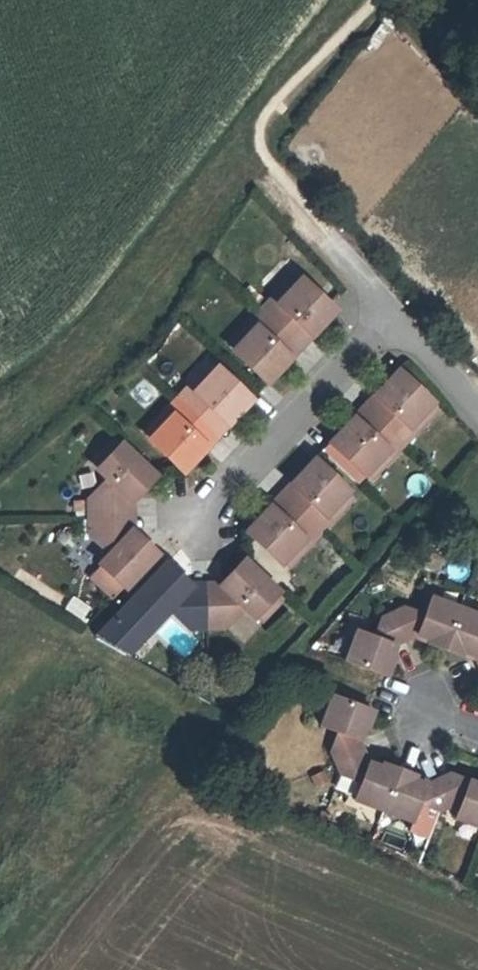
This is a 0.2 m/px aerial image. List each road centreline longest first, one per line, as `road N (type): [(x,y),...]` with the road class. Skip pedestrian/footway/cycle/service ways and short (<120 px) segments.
road 1 (residential): [(193,522),(369,345),(395,336)]
road 2 (residential): [(395,336),(273,187)]

